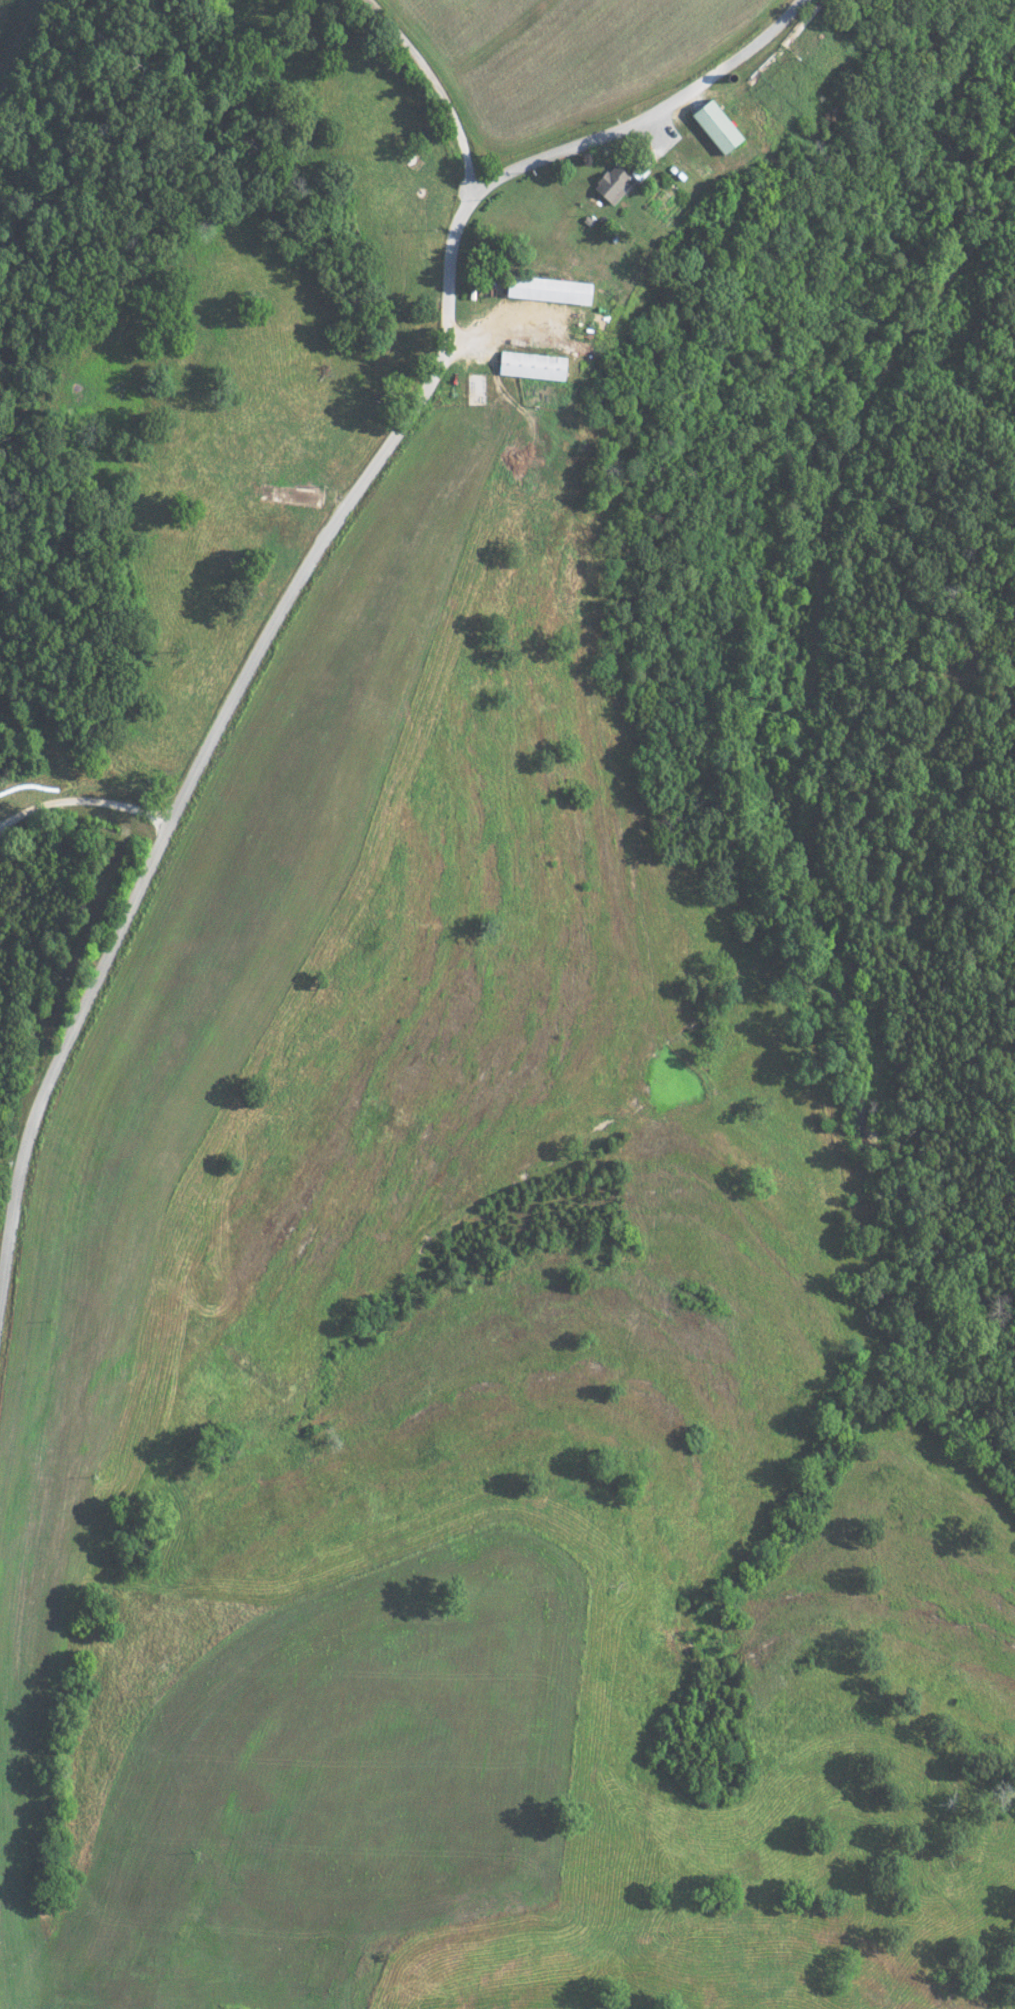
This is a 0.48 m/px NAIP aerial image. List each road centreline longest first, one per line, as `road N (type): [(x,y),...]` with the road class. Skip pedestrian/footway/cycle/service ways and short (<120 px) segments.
road 1 (residential): [(0,1334),(17,1222),(53,1087),(250,676),(444,370),(463,224),(497,181)]
road 2 (residential): [(497,181),(694,98),(743,67),(805,0)]
road 3 (residential): [(497,181),(377,0)]
road 4 (residential): [(65,0),(0,108)]

